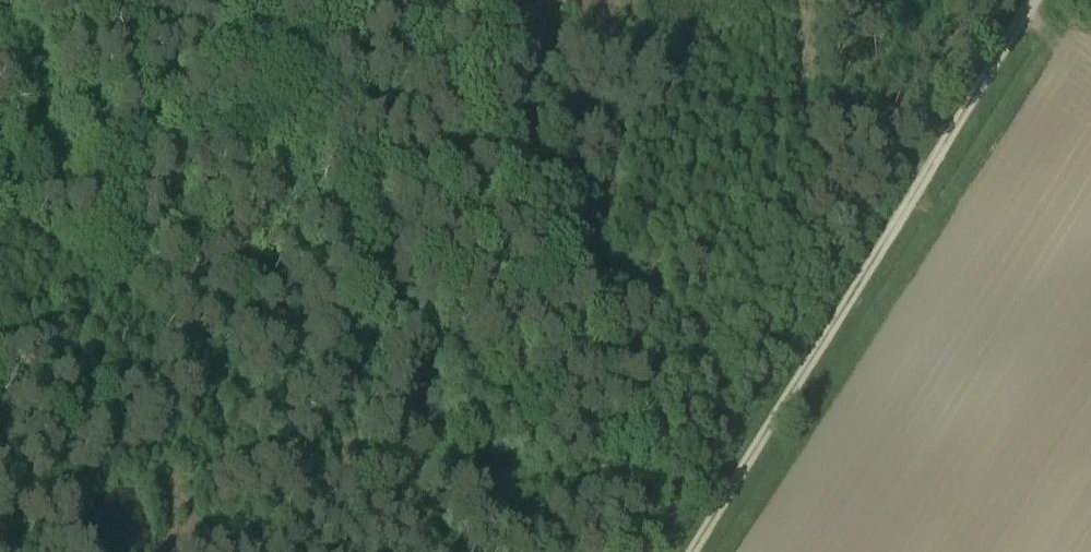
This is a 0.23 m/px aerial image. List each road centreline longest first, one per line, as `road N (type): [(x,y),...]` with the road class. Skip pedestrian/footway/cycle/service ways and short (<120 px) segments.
road 1 (track): [(1031,0),(687,551)]

